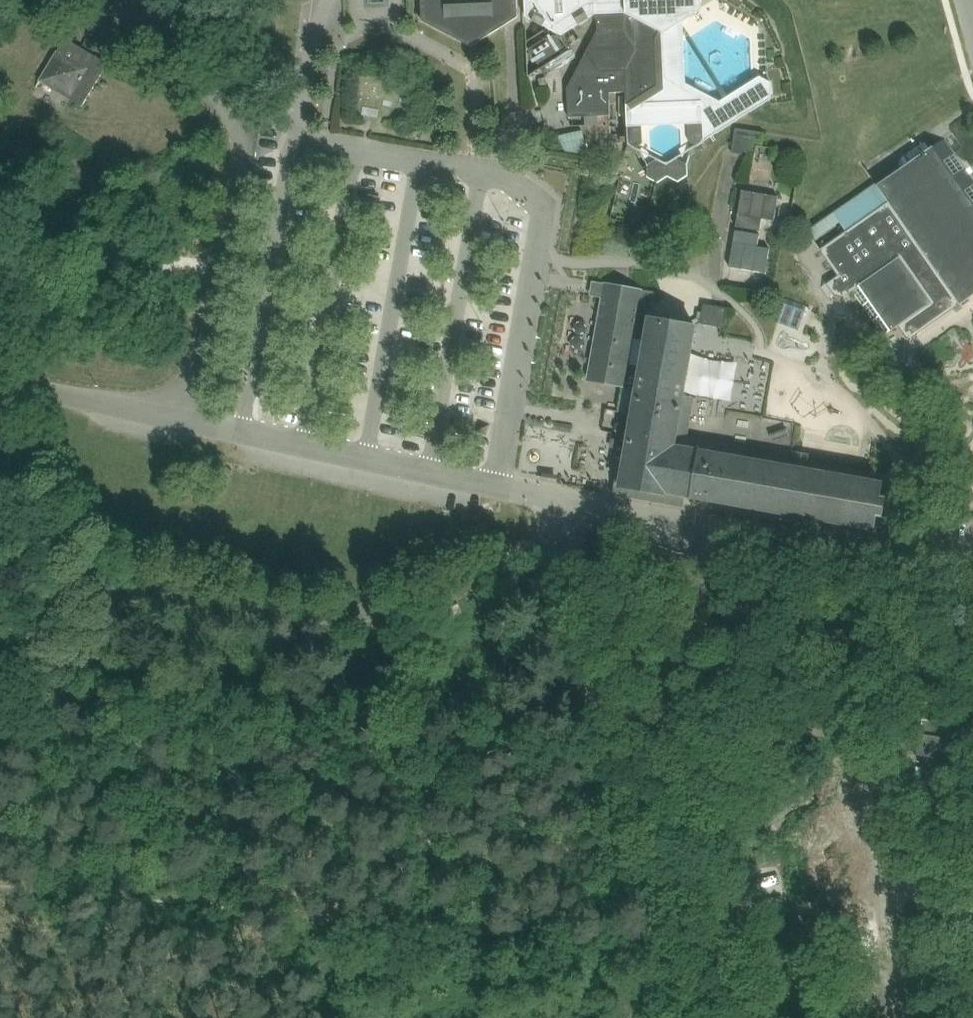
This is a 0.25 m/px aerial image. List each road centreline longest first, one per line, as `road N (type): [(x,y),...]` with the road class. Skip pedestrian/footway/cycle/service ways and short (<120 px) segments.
road 1 (track): [(691,950),(486,939),(0,888)]
road 2 (unclassified): [(564,536),(464,590),(358,606),(269,602),(190,586),(126,562),(52,505),(0,433)]
road 3 (unclassified): [(710,1017),(564,536)]
road 4 (residential): [(552,501),(843,548),(972,560)]
road 5 (residential): [(190,421),(0,384)]

